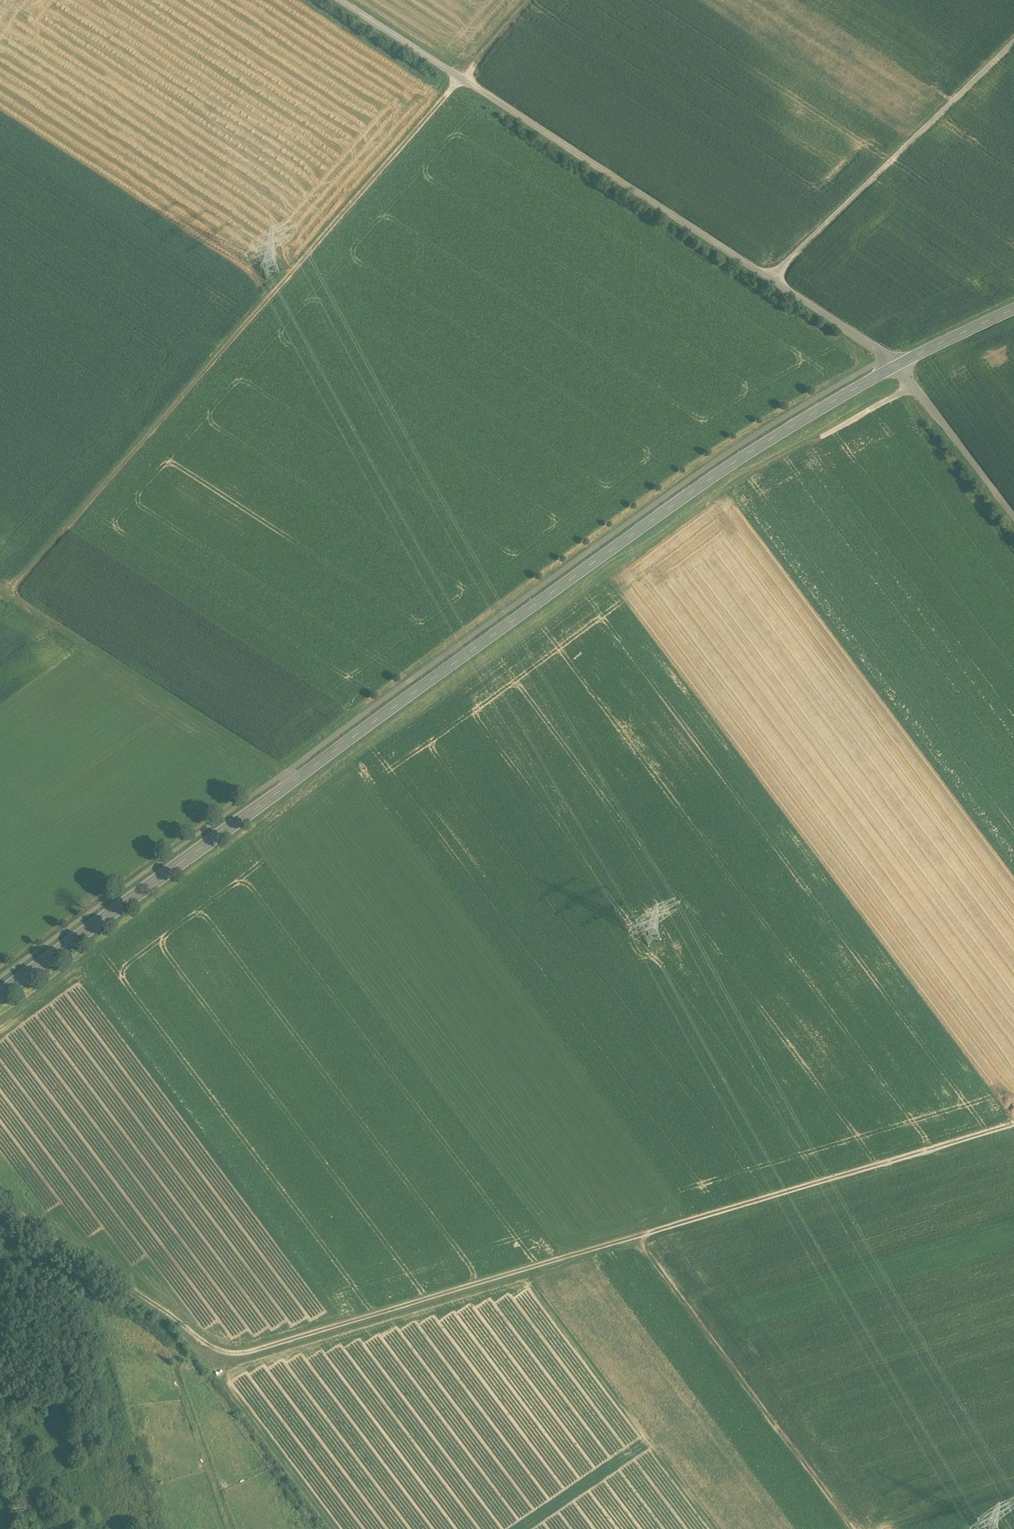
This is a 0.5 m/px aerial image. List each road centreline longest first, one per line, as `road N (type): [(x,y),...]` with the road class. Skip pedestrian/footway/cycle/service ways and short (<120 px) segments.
road 1 (secondary): [(1013,311),(843,395),(722,471),(0,990)]
road 2 (track): [(1013,1132),(249,1359),(200,1345),(0,1206)]
road 3 (track): [(337,0),(880,351),(1013,519)]
road 4 (track): [(9,594),(467,85)]
road 5 (track): [(851,1528),(641,1243)]
road 6 (track): [(293,782),(0,588)]
road 7 (track): [(1013,43),(770,280)]

